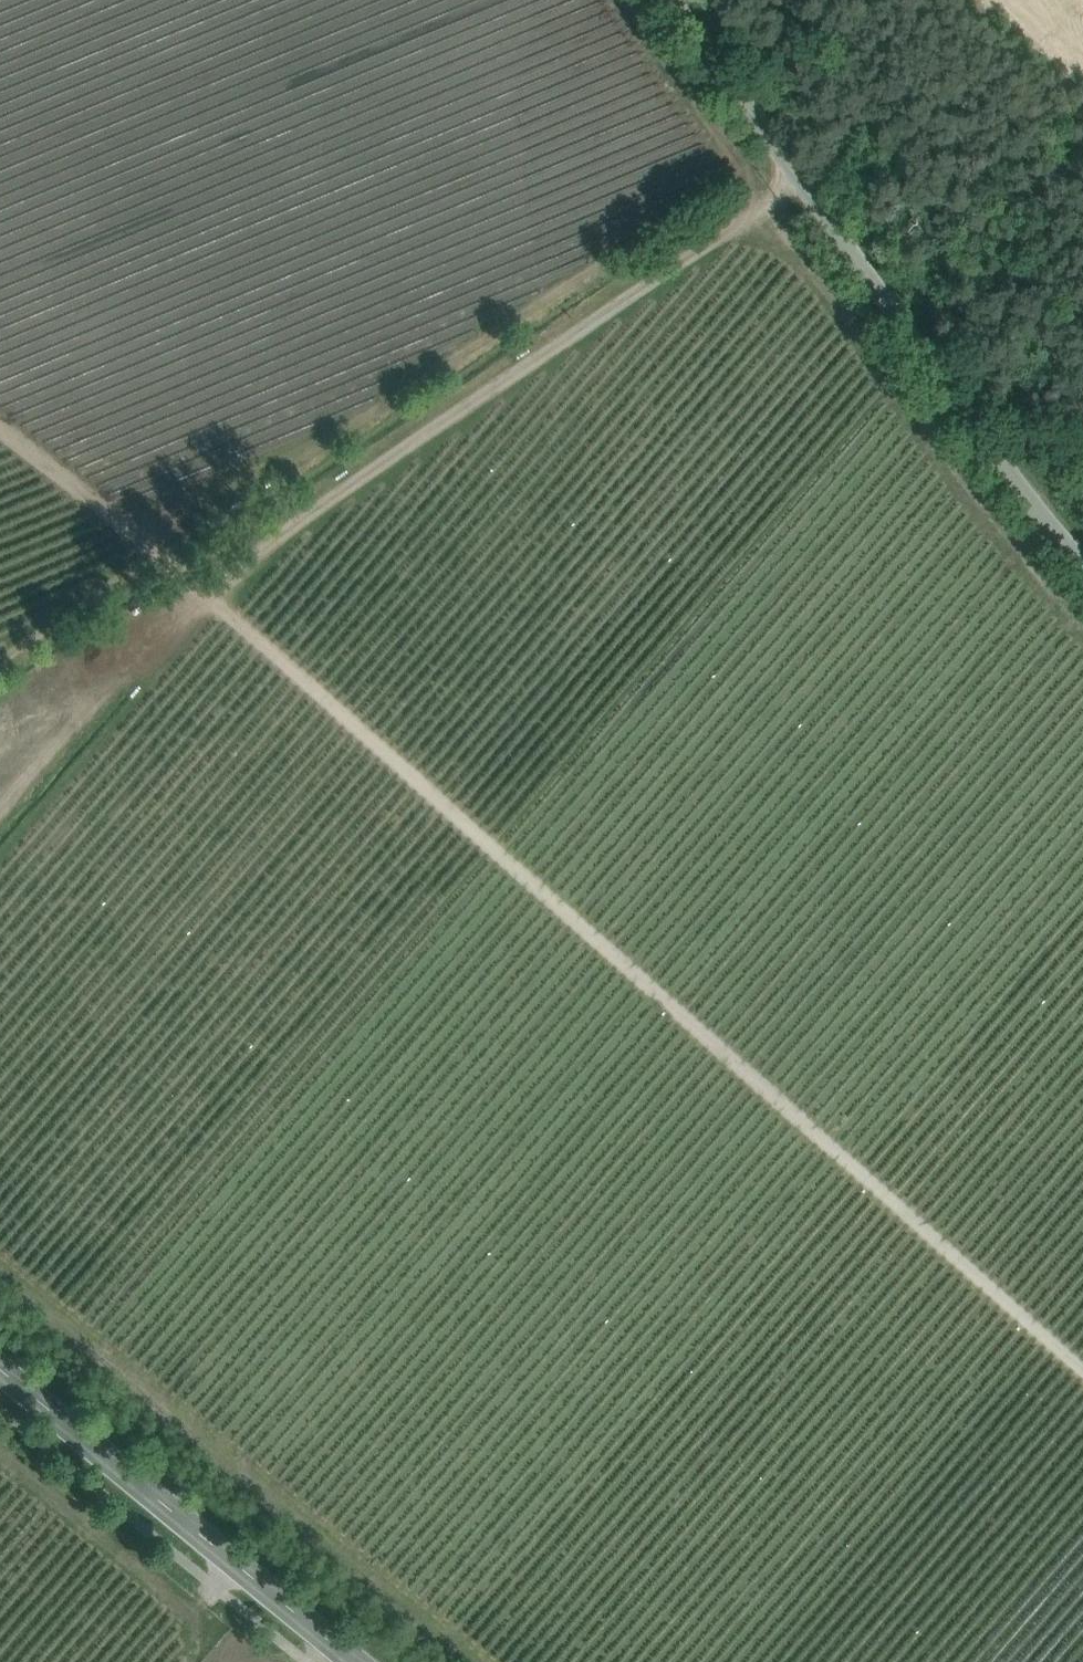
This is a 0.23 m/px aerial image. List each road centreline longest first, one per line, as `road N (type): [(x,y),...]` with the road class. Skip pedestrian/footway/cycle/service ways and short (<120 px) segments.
road 1 (unclassified): [(1082,555),(985,438),(677,0)]
road 2 (secondary): [(361,1661),(0,1364)]

